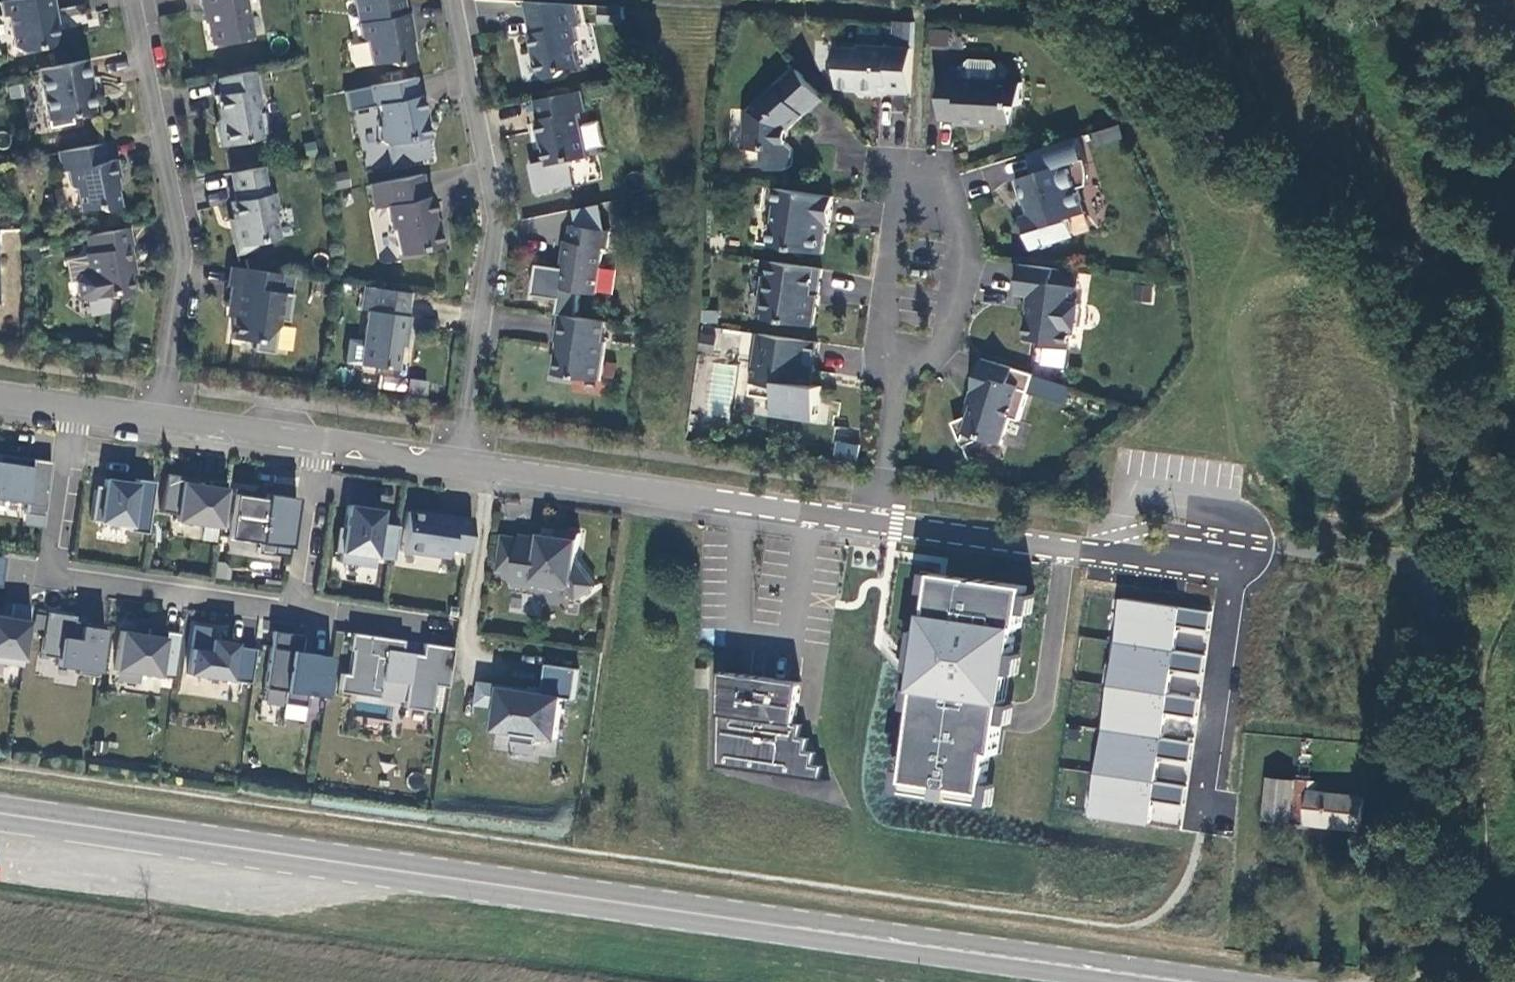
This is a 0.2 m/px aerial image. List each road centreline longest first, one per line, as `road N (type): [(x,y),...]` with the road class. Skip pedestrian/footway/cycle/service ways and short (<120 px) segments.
road 1 (secondary): [(0,812),(1191,981)]
road 2 (residential): [(878,520),(1239,568),(1203,820)]
road 3 (residential): [(71,409),(45,578),(289,611),(313,441)]
road 4 (residential): [(464,462),(491,221),(454,0)]
road 5 (residential): [(136,0),(185,245),(160,421)]
road 6 (residential): [(464,462),(878,520)]
road 7 (residential): [(902,368),(945,347),(959,230),(937,182),(915,173)]
road 8 (residential): [(915,173),(904,194),(883,354),(902,368)]
road 9 (residential): [(160,421),(313,441)]
road 10 (residential): [(878,520),(902,368)]
road 11 (residential): [(313,441),(464,462)]

